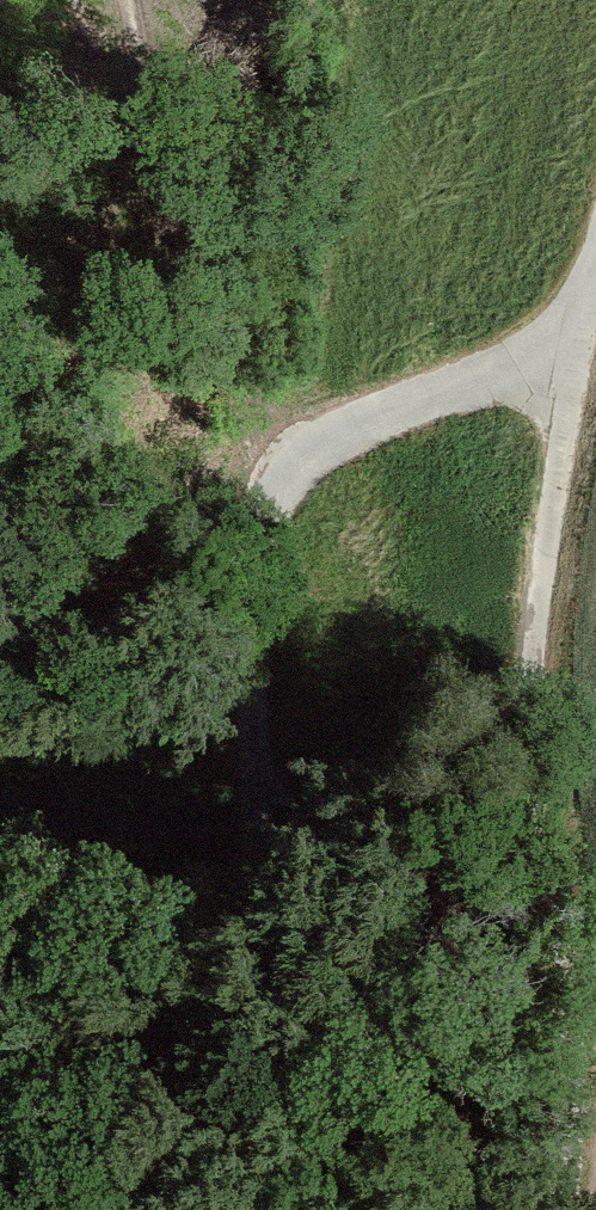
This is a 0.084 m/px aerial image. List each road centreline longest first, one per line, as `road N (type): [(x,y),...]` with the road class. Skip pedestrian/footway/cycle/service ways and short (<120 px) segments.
road 1 (track): [(563,395),(492,384),(426,395),(331,441),(257,522),(245,568),(253,697),(217,1115),(195,1209)]
road 2 (track): [(563,395),(520,598),(583,1209)]
road 3 (track): [(595,227),(563,395)]

